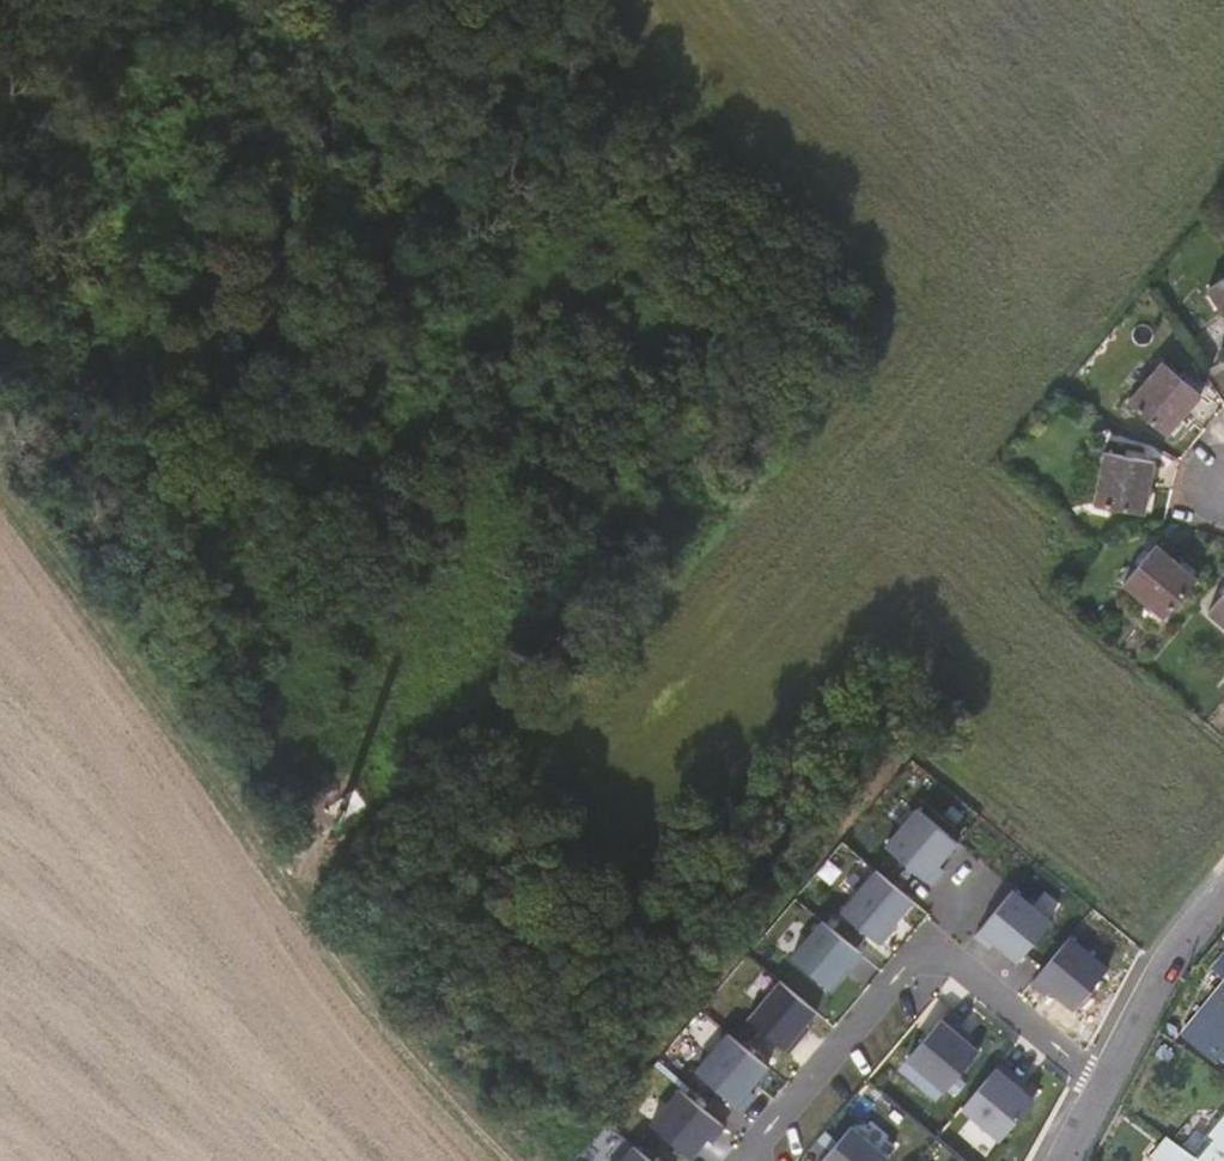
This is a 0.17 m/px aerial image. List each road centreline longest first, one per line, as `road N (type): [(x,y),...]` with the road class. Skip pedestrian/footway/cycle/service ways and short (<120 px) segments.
road 1 (track): [(527,1160),(414,1052),(287,882),(0,455)]
road 2 (residential): [(1107,1072),(960,959),(942,957),(925,963),(789,1131),(783,1160)]
road 3 (residential): [(1107,1072),(1172,949),(1223,885)]

